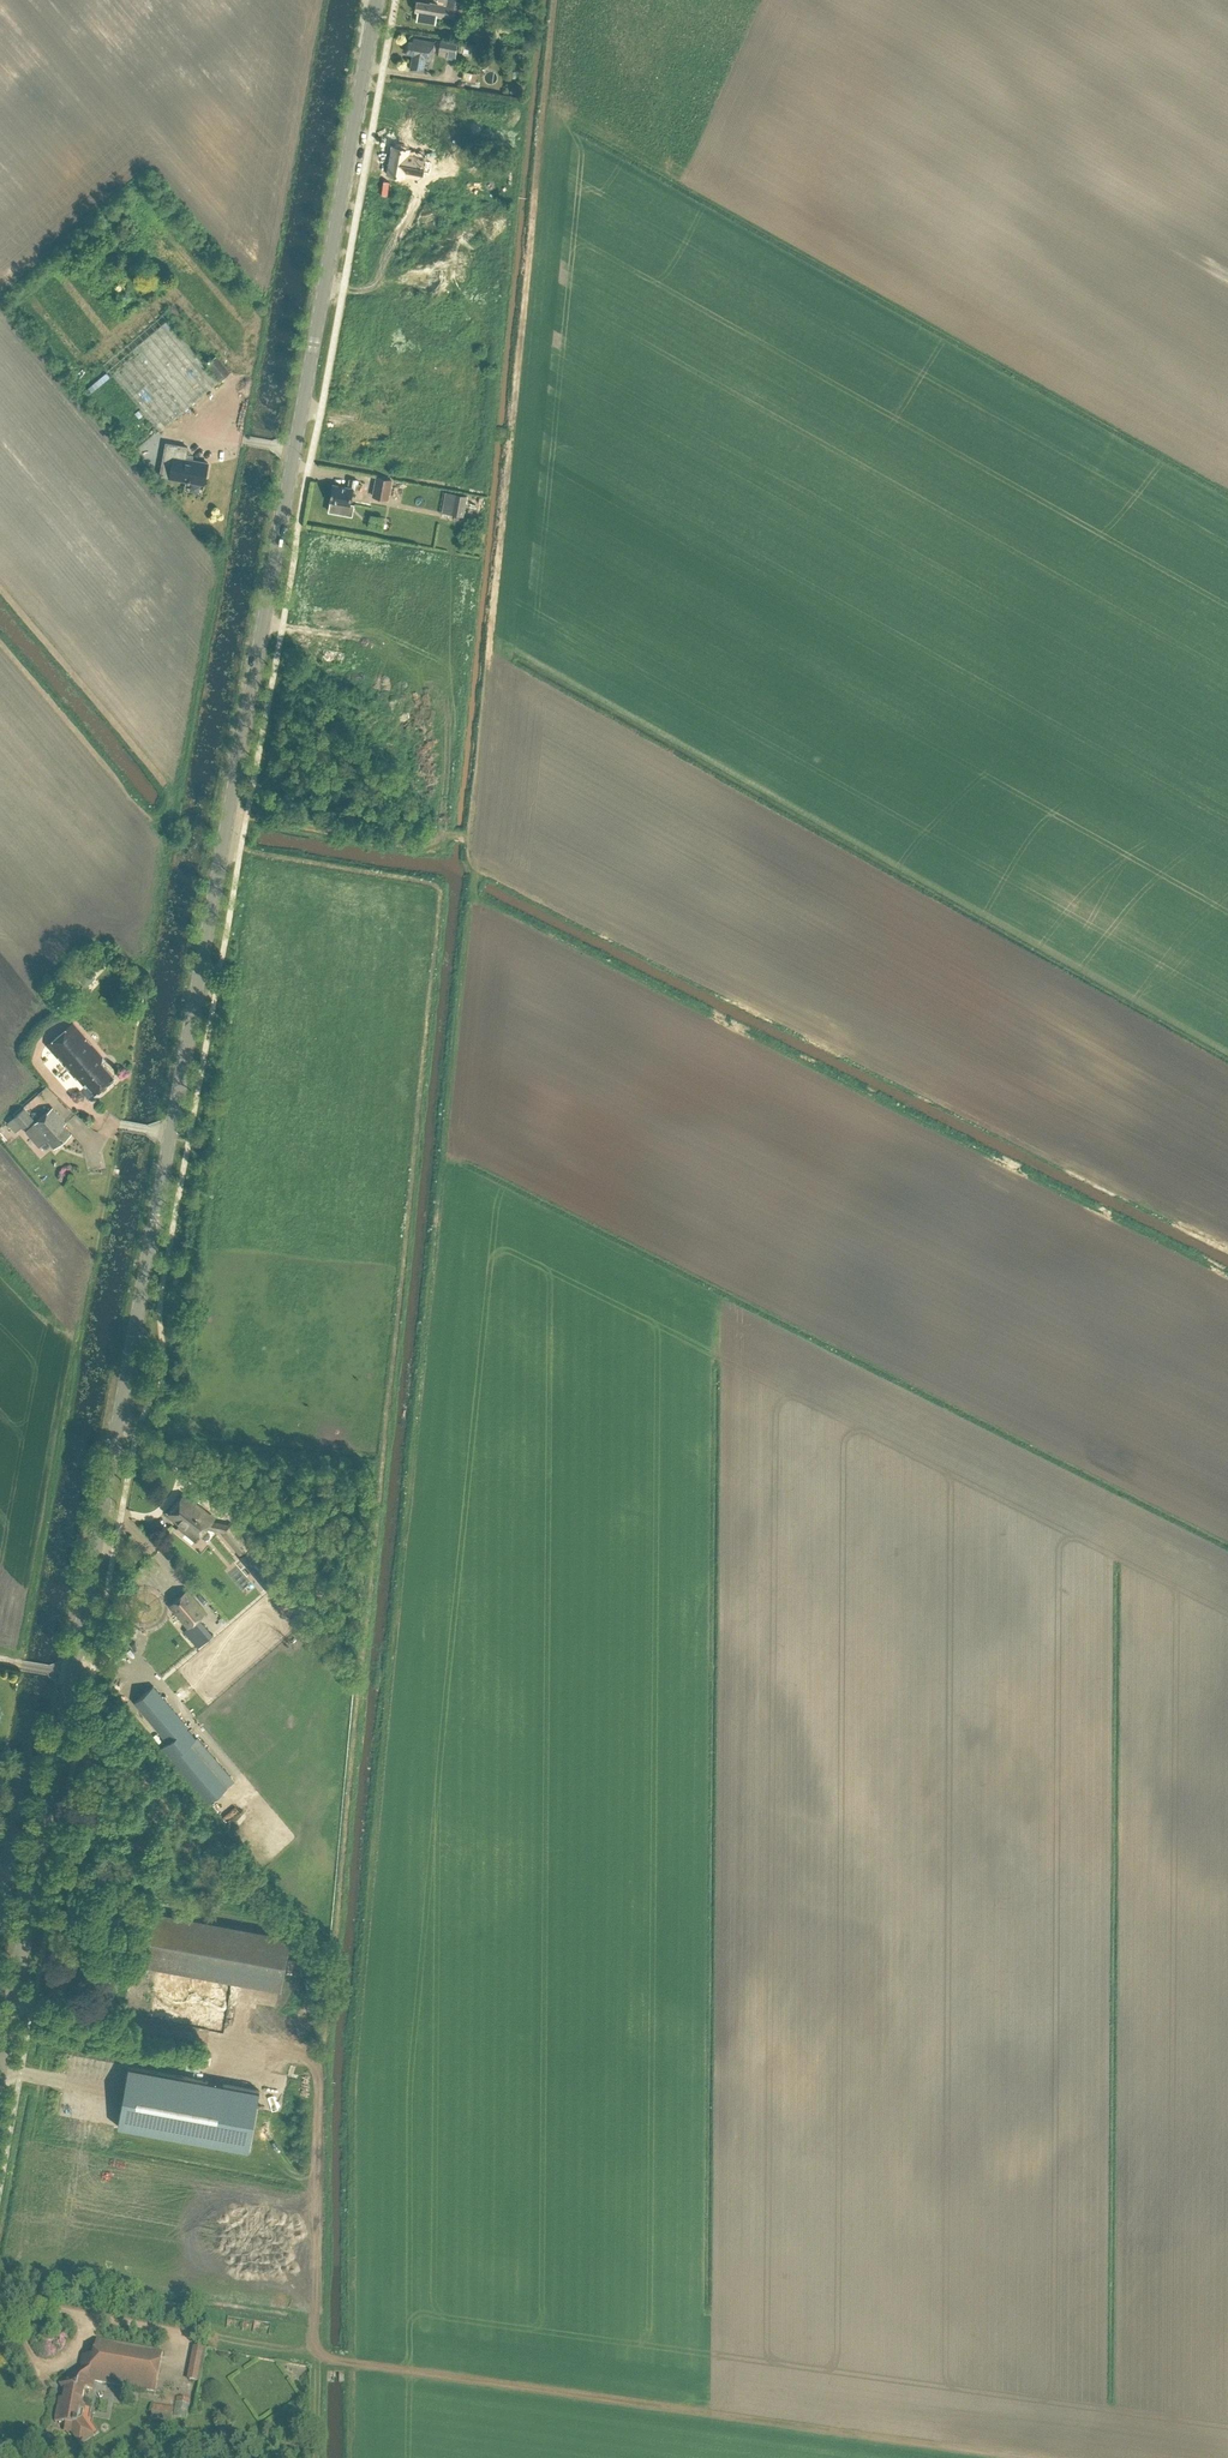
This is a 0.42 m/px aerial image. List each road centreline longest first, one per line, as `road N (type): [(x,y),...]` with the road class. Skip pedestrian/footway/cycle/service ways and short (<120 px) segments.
road 1 (tertiary): [(0,2067),(376,0)]
road 2 (track): [(1022,2457),(219,2344)]

